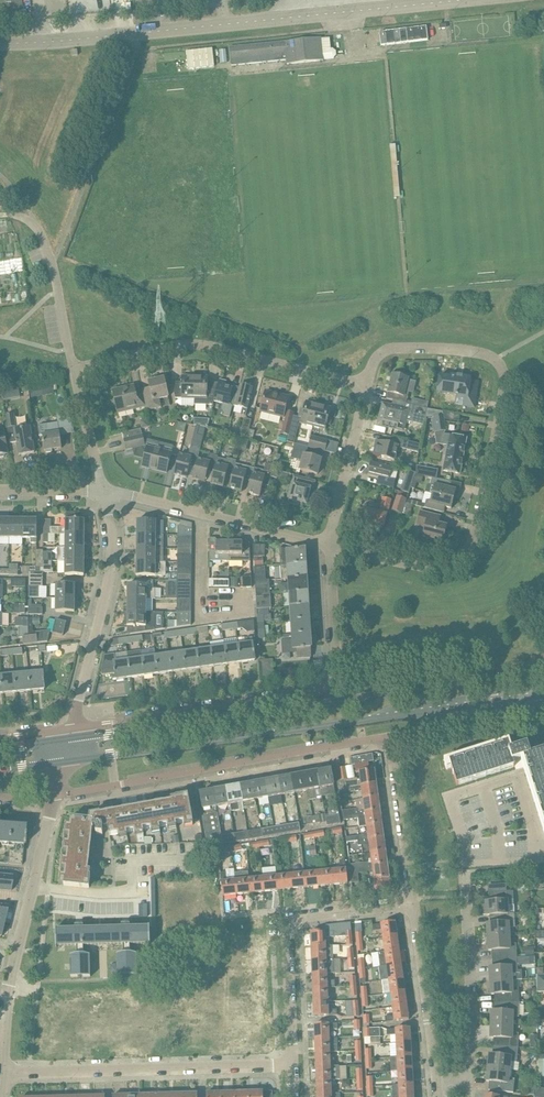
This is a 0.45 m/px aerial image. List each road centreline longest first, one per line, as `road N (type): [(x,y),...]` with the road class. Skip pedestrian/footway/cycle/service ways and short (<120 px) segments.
road 1 (residential): [(56,796),(387,736),(414,901)]
road 2 (secondary): [(69,761),(543,694)]
road 3 (secondary): [(543,670),(74,738)]
road 4 (unclassified): [(450,0),(0,40)]
road 5 (residential): [(328,546),(425,565),(467,557),(504,389),(496,360)]
road 6 (residential): [(367,383),(210,346),(177,345),(74,369)]
road 7 (residential): [(3,1071),(290,1063)]
road 8 (residential): [(341,691),(75,727)]
road 9 (residential): [(290,1063),(289,924),(414,901)]
road 10 (residential): [(5,1033),(56,796)]
road 11 (residential): [(75,727),(111,573),(103,493)]
road 12 (residential): [(438,1078),(467,1075),(474,1040),(466,872)]
road 13 (residential): [(103,493),(328,546)]
road 14 (residential): [(438,1078),(414,901)]
road 15 (residential): [(328,546),(367,383)]
road 16 (residential): [(450,799),(518,777),(537,852),(543,851)]
road 17 (residential): [(367,383),(379,354),(392,348),(473,349),(496,360)]
road 18 (residential): [(341,691),(328,546)]
road 19 (residential): [(103,493),(74,369)]

